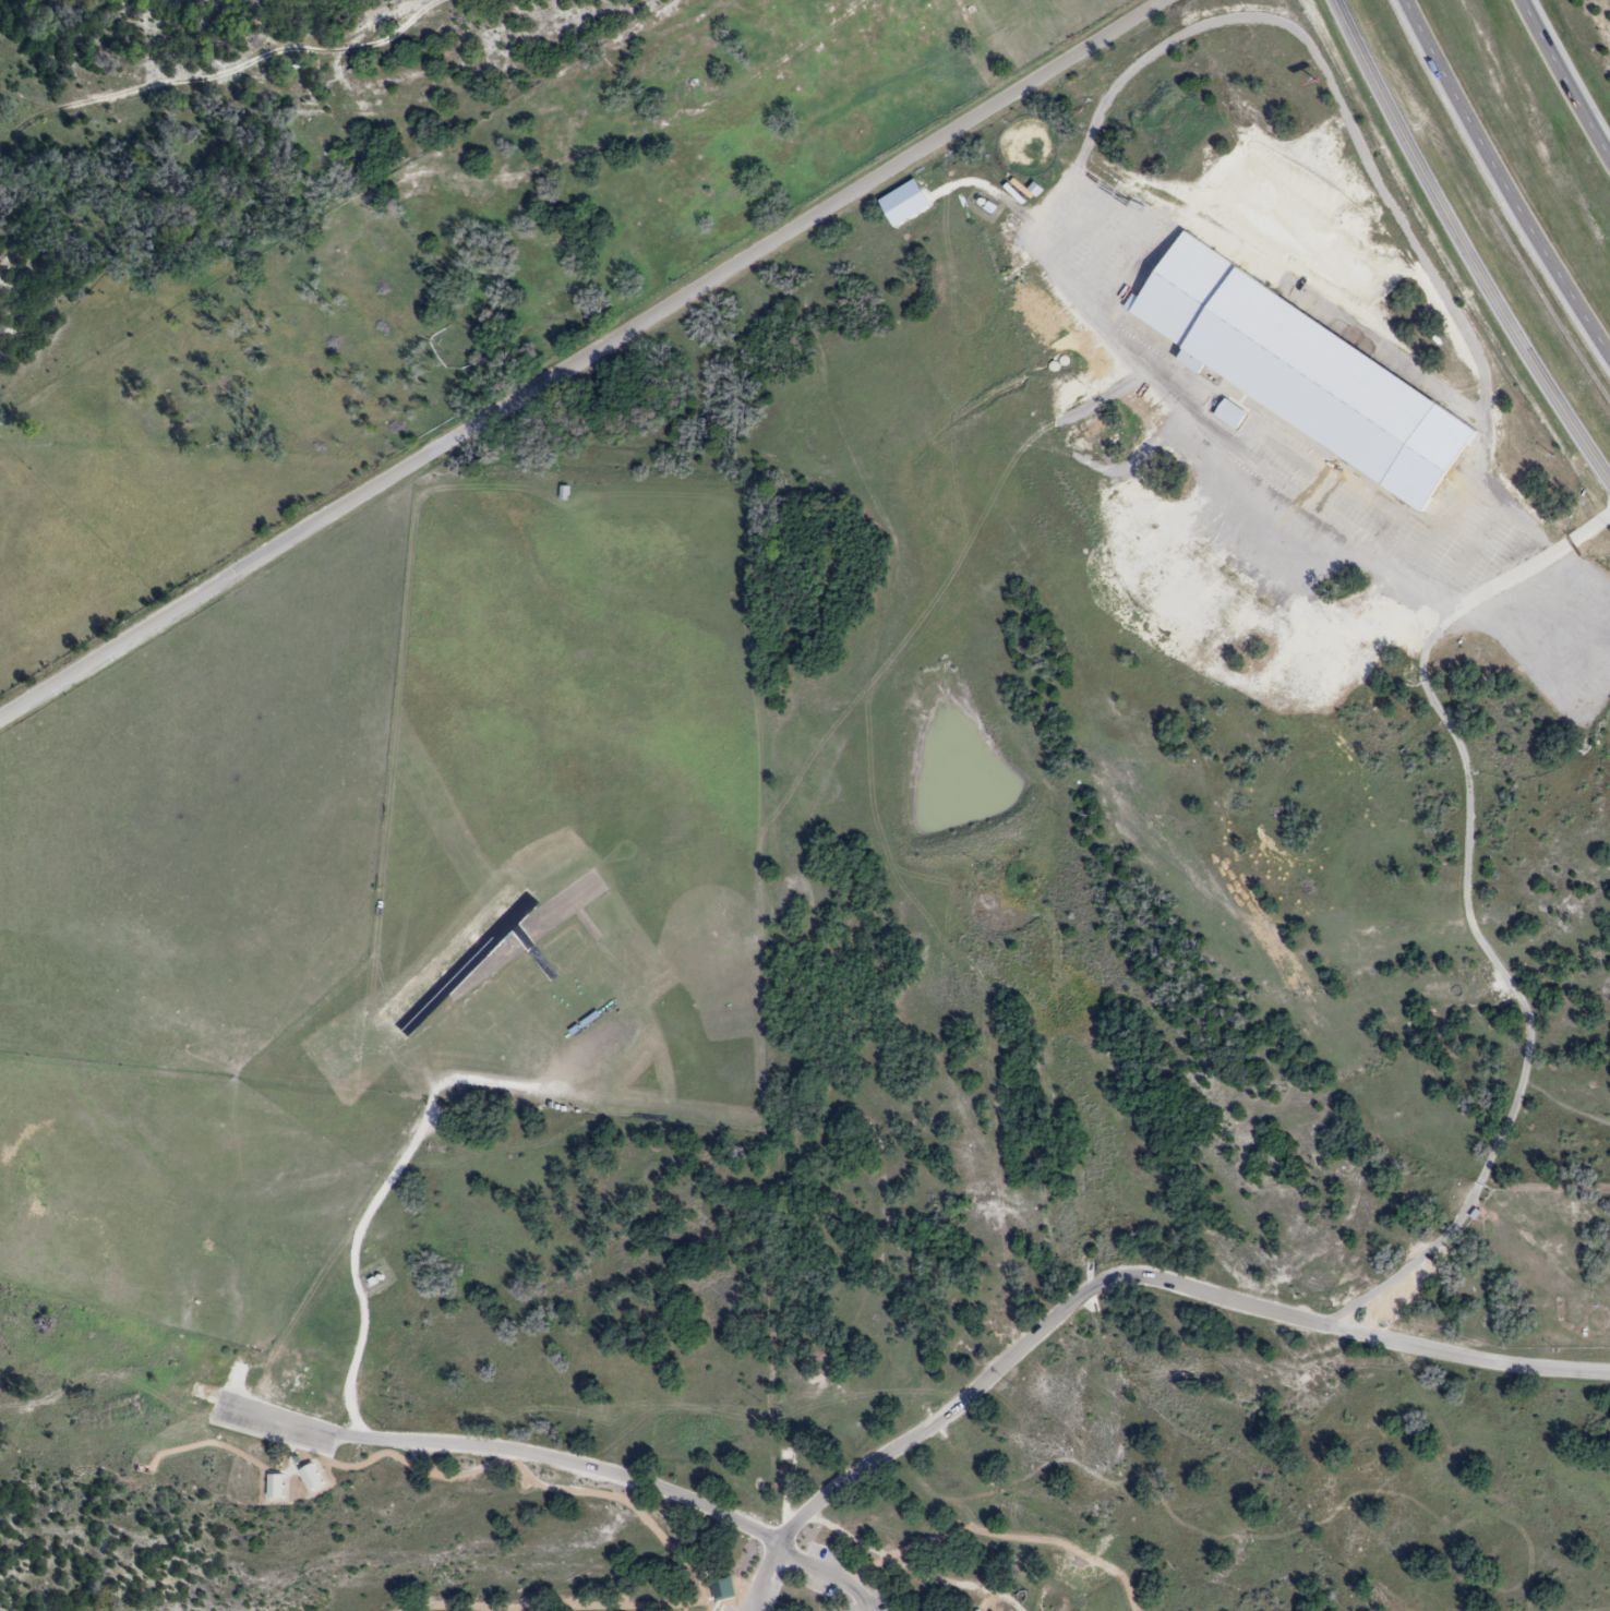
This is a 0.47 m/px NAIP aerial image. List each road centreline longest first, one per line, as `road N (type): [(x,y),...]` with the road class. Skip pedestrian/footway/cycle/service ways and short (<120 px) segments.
road 1 (residential): [(0,715),(1166,0)]
road 2 (residential): [(1609,1373),(1516,1369),(1166,1287),(1102,1285),(974,1398),(877,1458),(789,1529),(746,1610)]
road 3 (tertiary): [(1337,0),(1510,324),(1609,478)]
road 4 (motorway): [(1403,0),(1541,251),(1609,358)]
road 5 (motorway): [(1609,152),(1530,0)]

